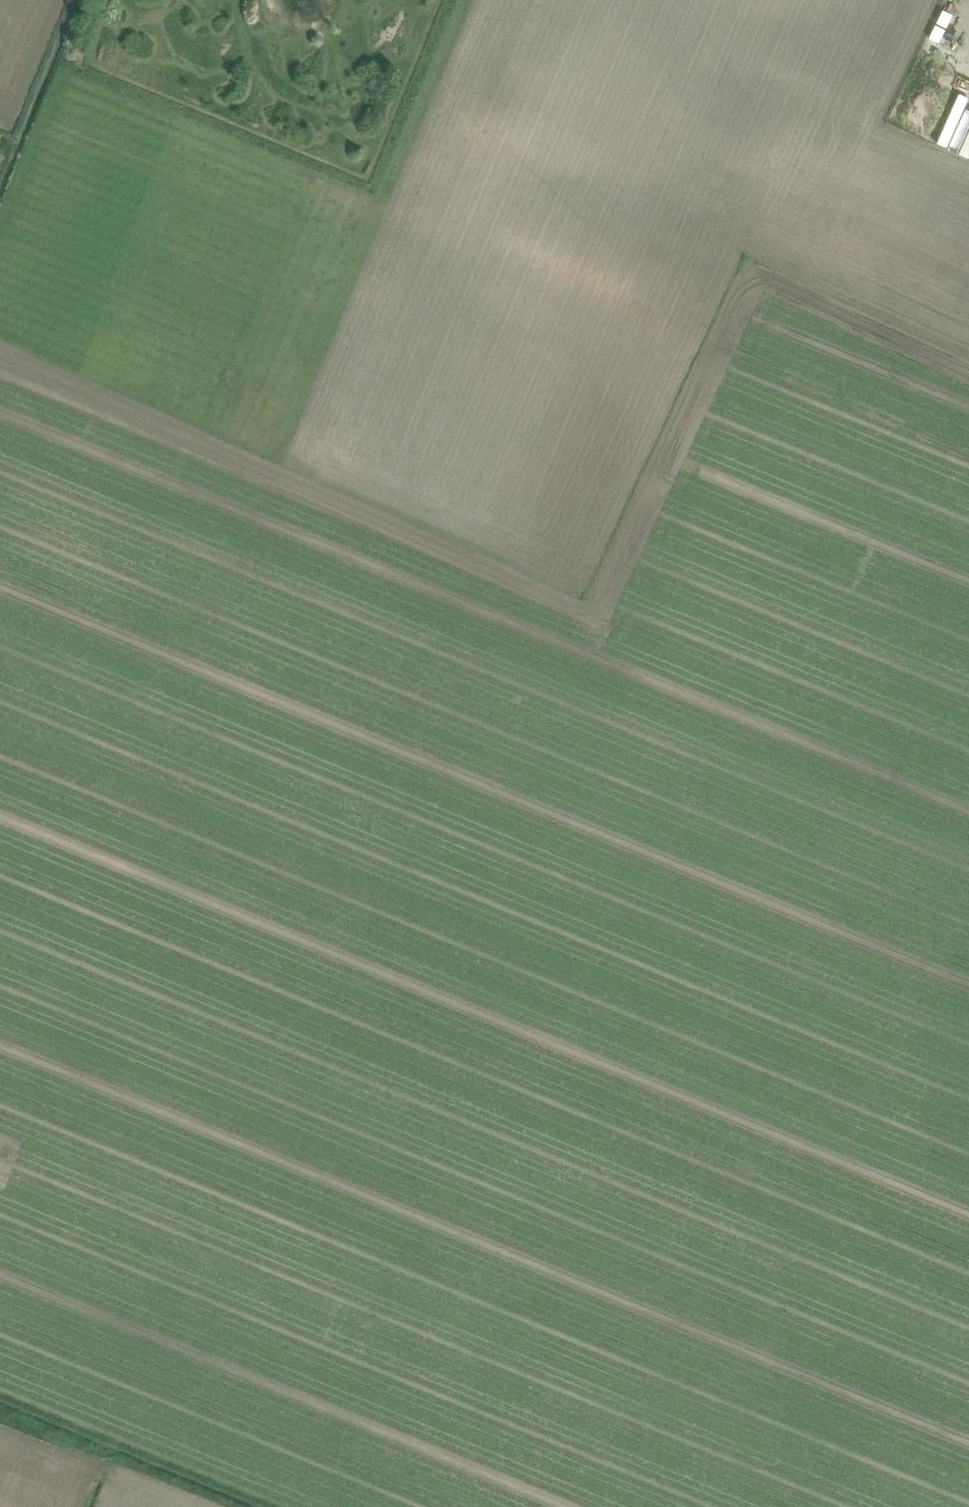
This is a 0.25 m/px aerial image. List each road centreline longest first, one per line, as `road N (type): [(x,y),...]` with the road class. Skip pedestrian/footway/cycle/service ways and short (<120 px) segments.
road 1 (track): [(968,458),(248,122),(280,52)]

